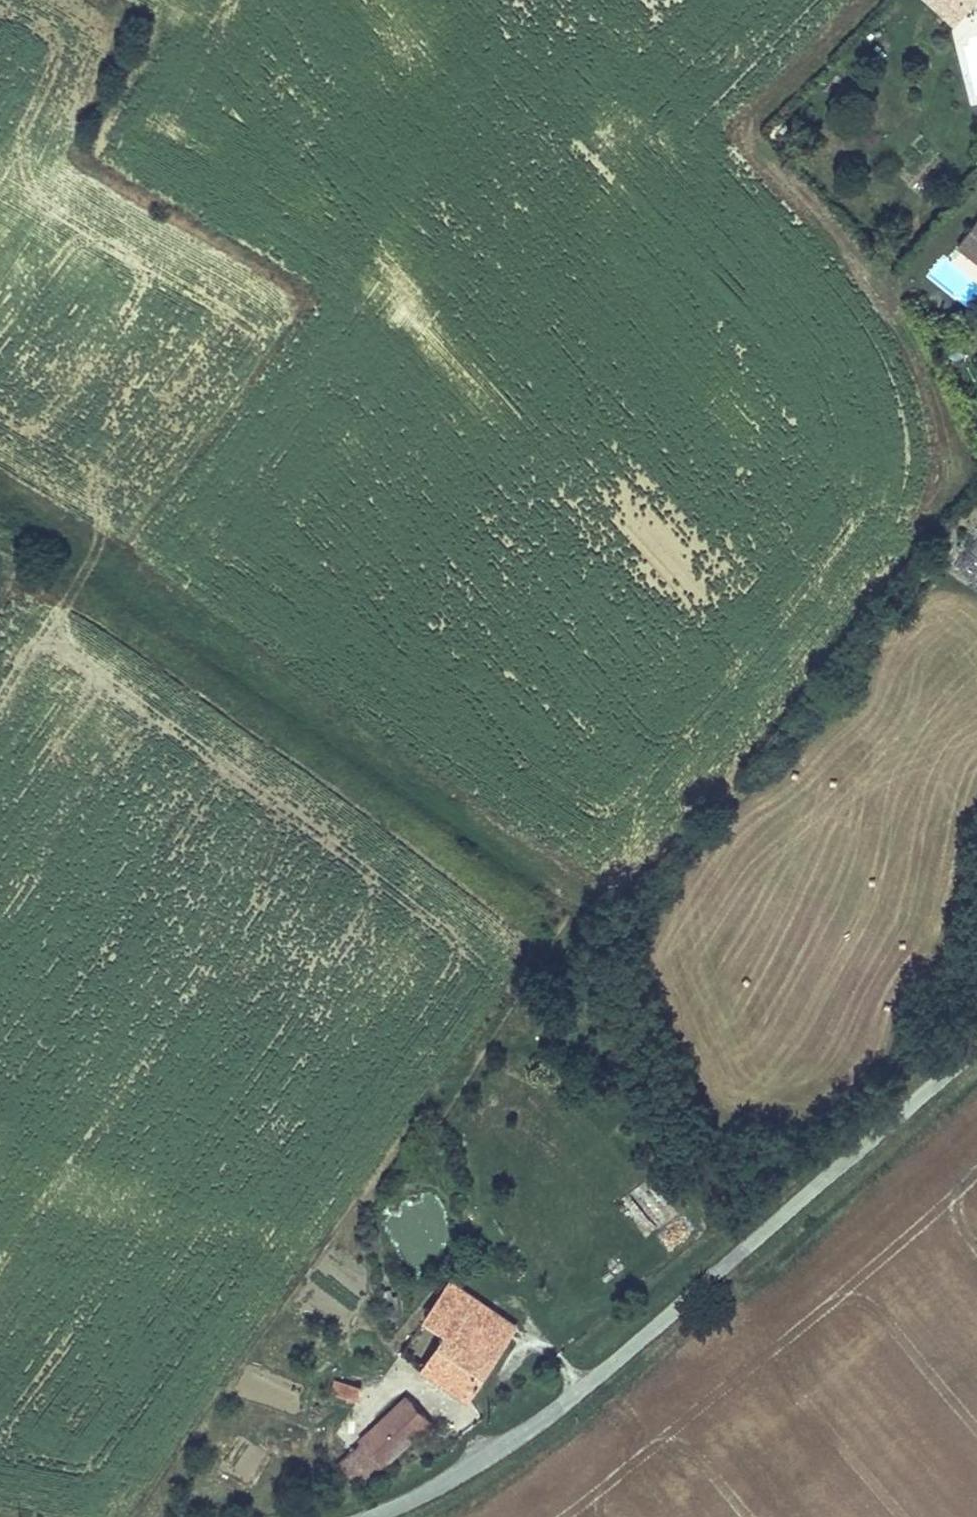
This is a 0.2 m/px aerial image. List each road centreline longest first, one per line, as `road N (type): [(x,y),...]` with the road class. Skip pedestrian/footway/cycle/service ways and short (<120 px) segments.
road 1 (unclassified): [(976,1047),(585,1388),(492,1456),(376,1516)]

